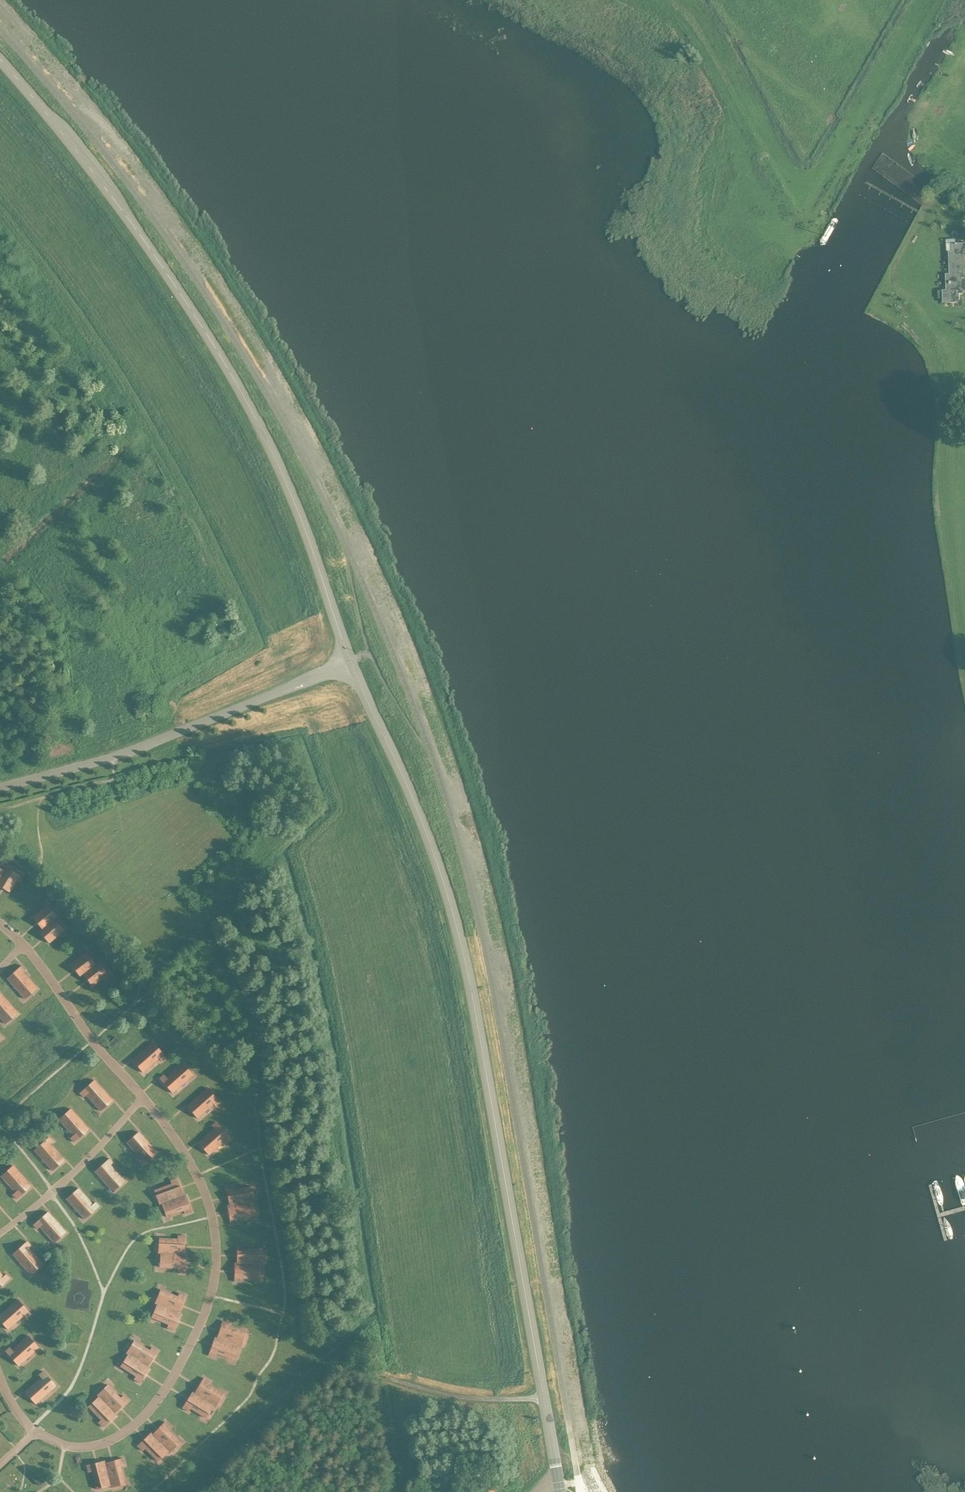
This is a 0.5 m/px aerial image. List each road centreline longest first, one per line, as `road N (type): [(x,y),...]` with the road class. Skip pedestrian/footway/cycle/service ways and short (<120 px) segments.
road 1 (tertiary): [(558,1484),(459,933),(423,824),(351,661)]
road 2 (track): [(156,740),(173,688),(245,649),(249,632),(107,365),(0,217)]
road 3 (tertiary): [(0,60),(185,301),(287,485)]
road 4 (track): [(675,0),(774,182),(806,217),(944,0)]
road 5 (unclassified): [(0,787),(116,755),(351,661)]
road 6 (tertiary): [(351,661),(287,485)]
road 7 (track): [(170,716),(272,662),(281,653),(277,631)]

